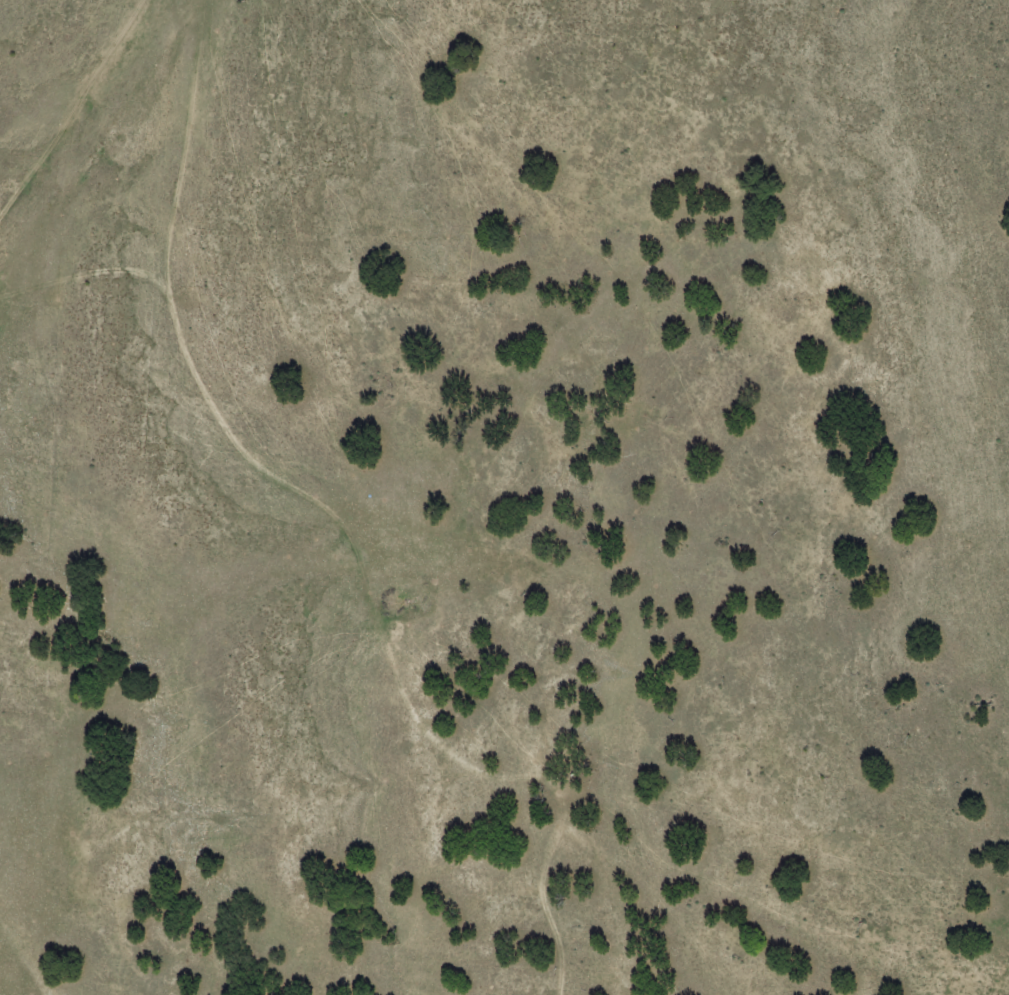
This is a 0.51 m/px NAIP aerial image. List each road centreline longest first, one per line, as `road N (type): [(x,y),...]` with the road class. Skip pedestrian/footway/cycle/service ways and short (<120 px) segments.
road 1 (residential): [(0,184),(80,73),(108,0)]

